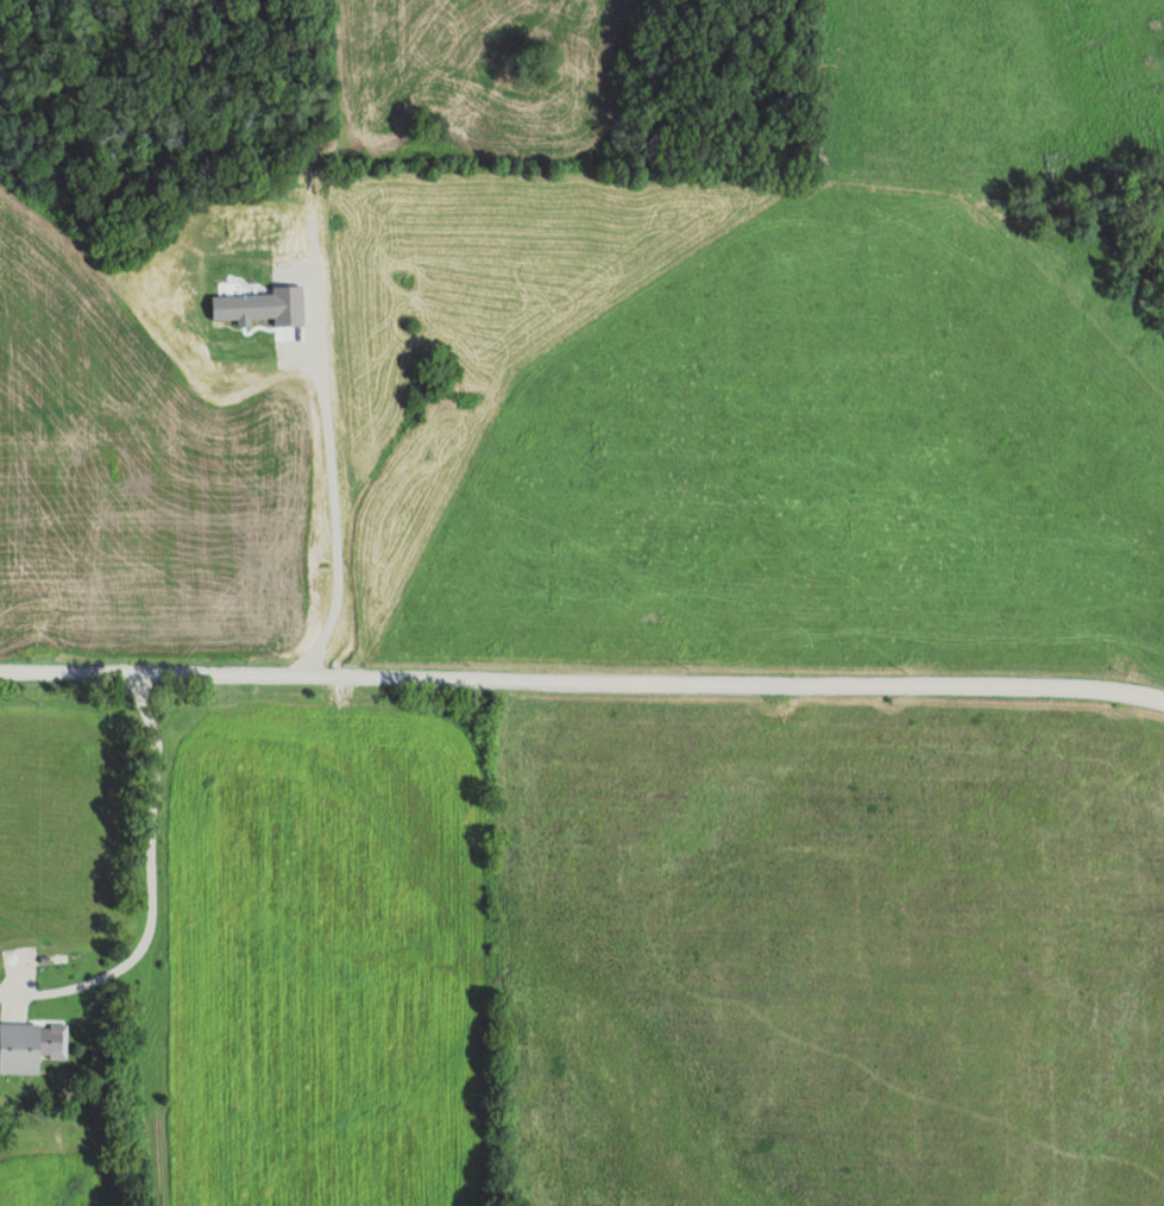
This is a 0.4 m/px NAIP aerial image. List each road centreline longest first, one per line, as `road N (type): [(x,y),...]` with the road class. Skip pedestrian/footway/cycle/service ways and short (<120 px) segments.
road 1 (residential): [(1163,746),(0,692)]

